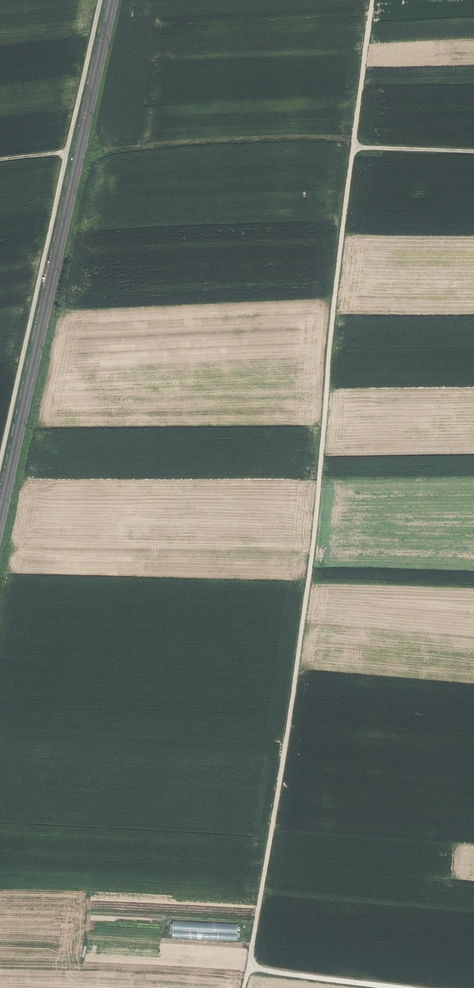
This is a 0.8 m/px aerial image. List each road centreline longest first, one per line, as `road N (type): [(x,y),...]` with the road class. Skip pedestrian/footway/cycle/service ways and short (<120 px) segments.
road 1 (track): [(252,966),(312,563),(336,288),(374,0)]
road 2 (unclassified): [(0,462),(101,0)]
road 3 (track): [(354,141),(289,138),(105,153)]
road 4 (track): [(394,987),(252,966)]
road 5 (track): [(353,148),(473,150)]

